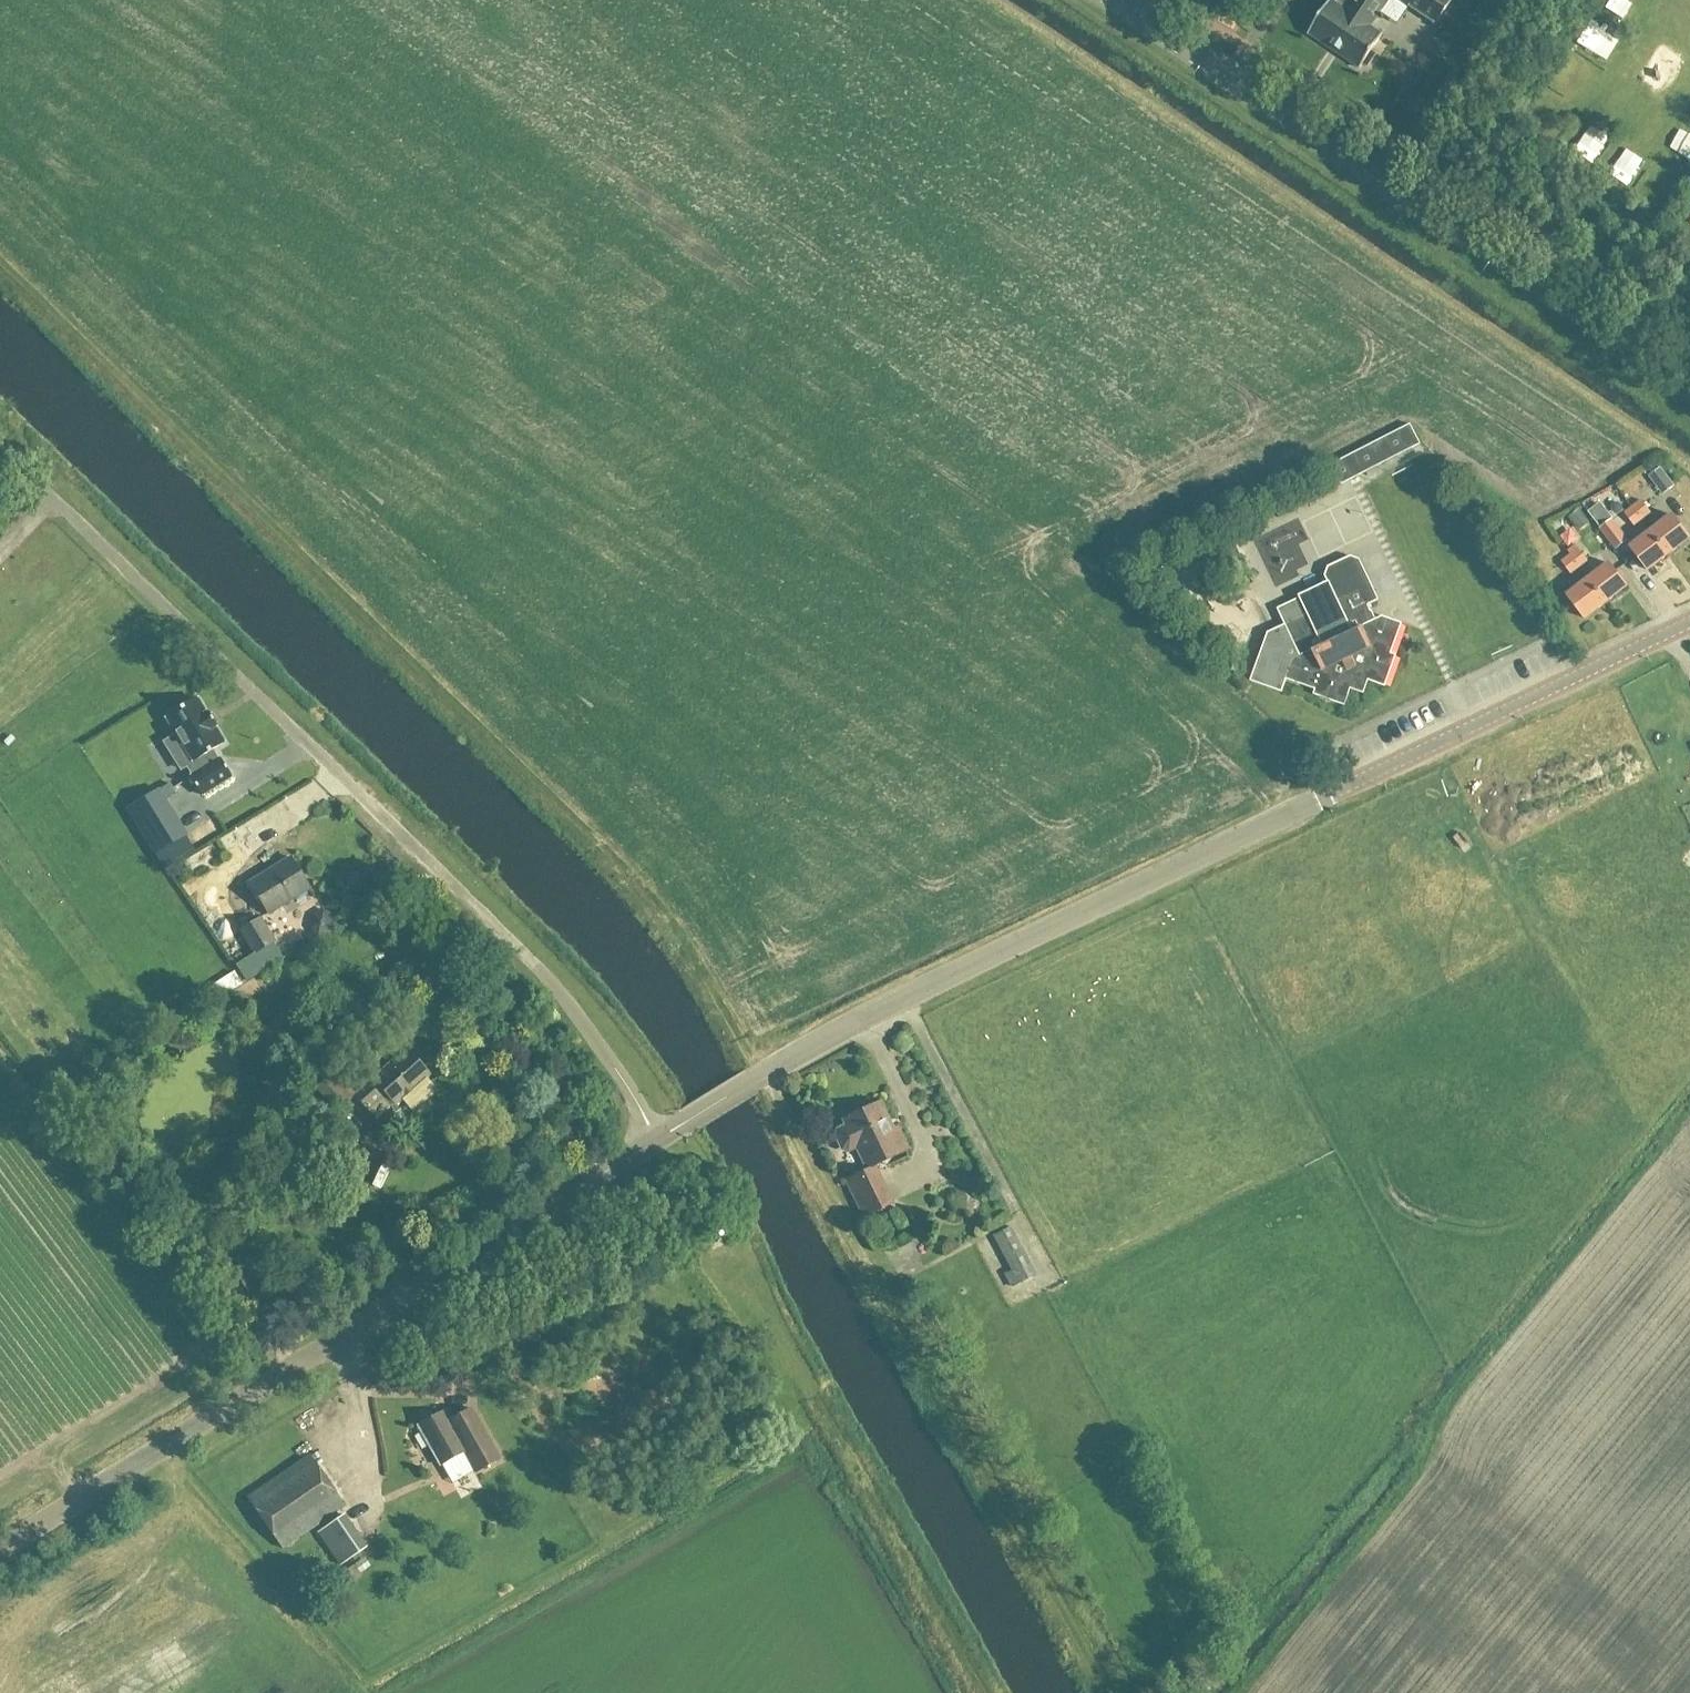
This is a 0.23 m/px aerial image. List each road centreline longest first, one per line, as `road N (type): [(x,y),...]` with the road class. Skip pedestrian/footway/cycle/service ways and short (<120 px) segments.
road 1 (tertiary): [(1689,624),(1010,944),(651,1138)]
road 2 (unclassified): [(651,1138),(623,1079),(546,973),(0,443)]
road 3 (tertiary): [(651,1138),(0,1548)]
road 4 (tertiary): [(1689,386),(1115,0)]

